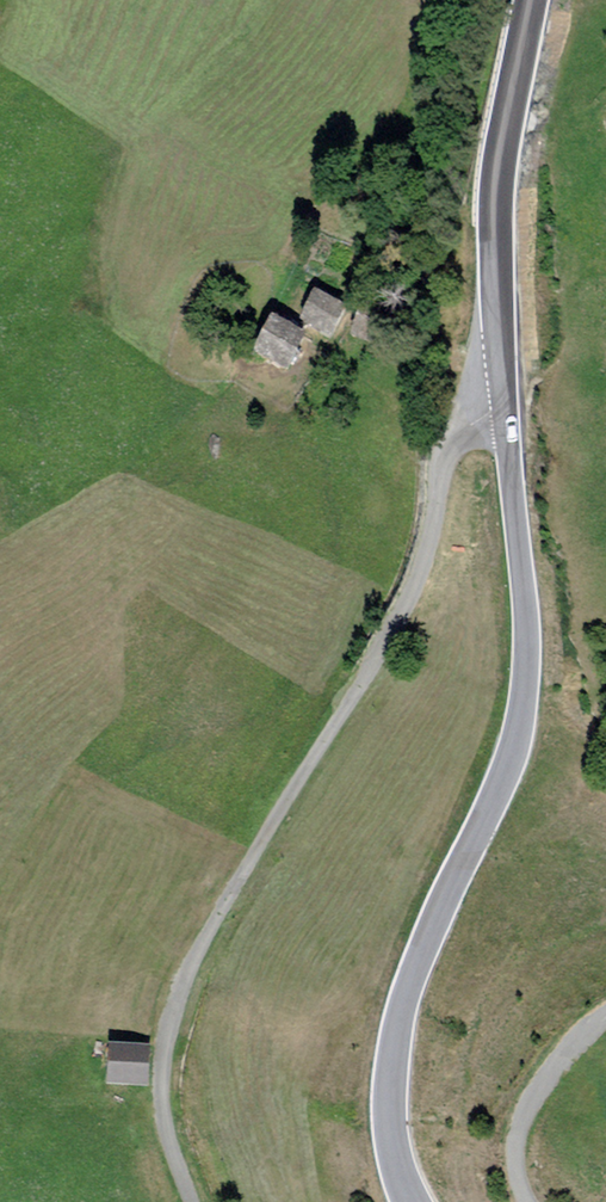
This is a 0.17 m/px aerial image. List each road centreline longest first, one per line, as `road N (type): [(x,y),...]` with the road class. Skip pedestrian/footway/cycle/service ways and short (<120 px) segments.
road 1 (unclassified): [(507,411),(465,427),(450,447),(406,600),(199,959),(168,1039),(164,1082),(171,1128),(200,1201)]
road 2 (tertiary): [(507,411),(524,698),(501,787),(399,1028),(393,1139),(412,1201)]
road 3 (tertiary): [(533,0),(501,167),(494,260),(507,411)]
road 4 (unclassified): [(529,1201),(517,1154),(535,1094),(605,1018)]

